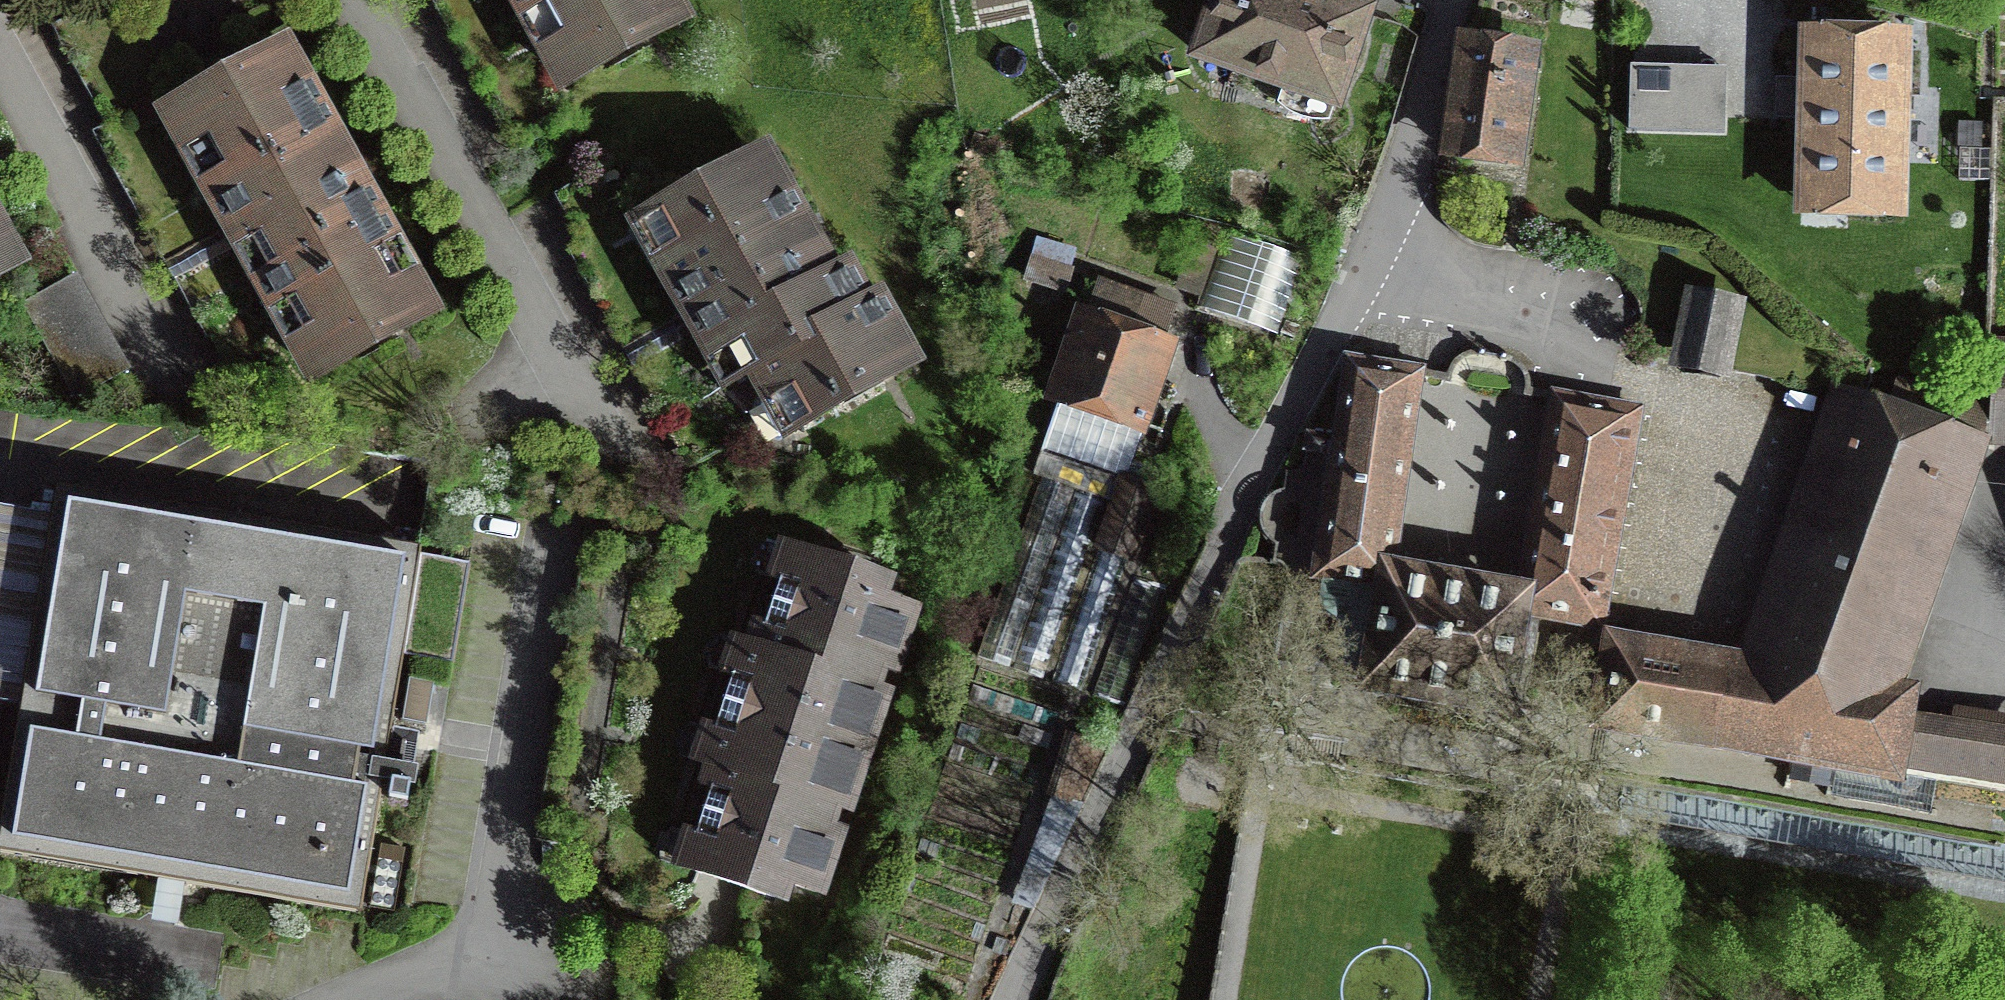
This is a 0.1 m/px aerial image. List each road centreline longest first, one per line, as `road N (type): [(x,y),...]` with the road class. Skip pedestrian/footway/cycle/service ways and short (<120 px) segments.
road 1 (residential): [(1456,0),(1411,176),(1083,830),(1019,999)]
road 2 (residential): [(372,999),(501,945),(556,594)]
road 3 (residential): [(355,0),(591,418)]
road 4 (residential): [(169,390),(0,72)]

